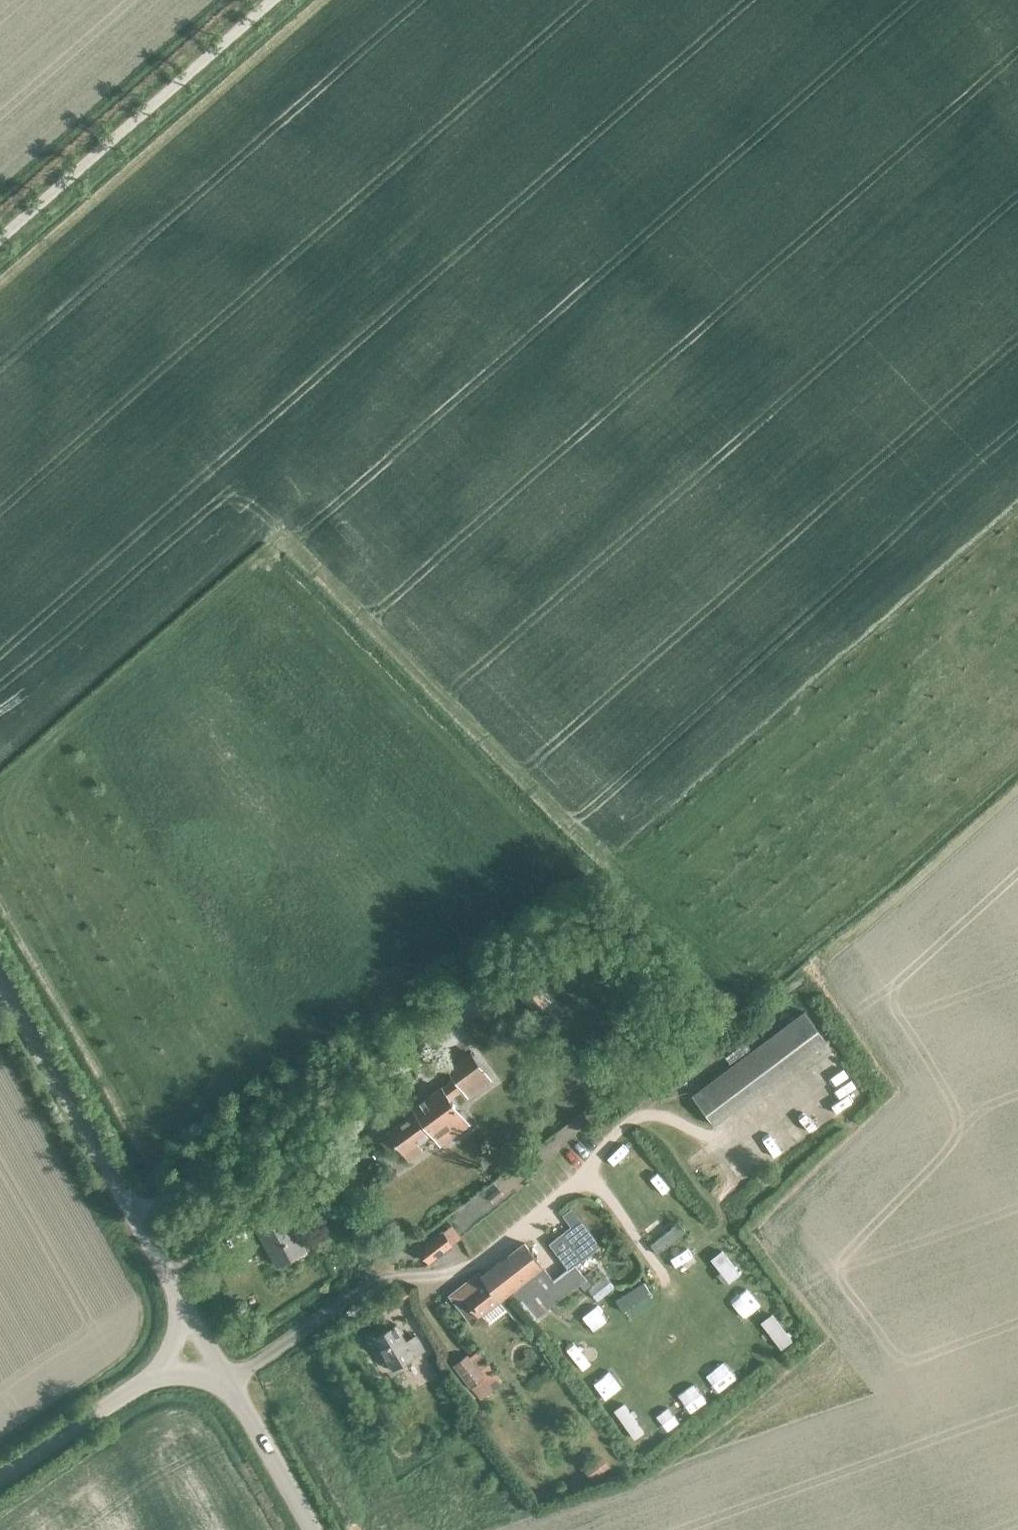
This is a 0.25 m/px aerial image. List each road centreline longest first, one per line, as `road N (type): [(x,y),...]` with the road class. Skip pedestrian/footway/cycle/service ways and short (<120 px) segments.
road 1 (unclassified): [(177,1291),(0,967)]
road 2 (unclassified): [(0,239),(272,0)]
road 3 (unclassified): [(0,1479),(148,1379)]
road 4 (unclassified): [(312,1529),(230,1382)]

